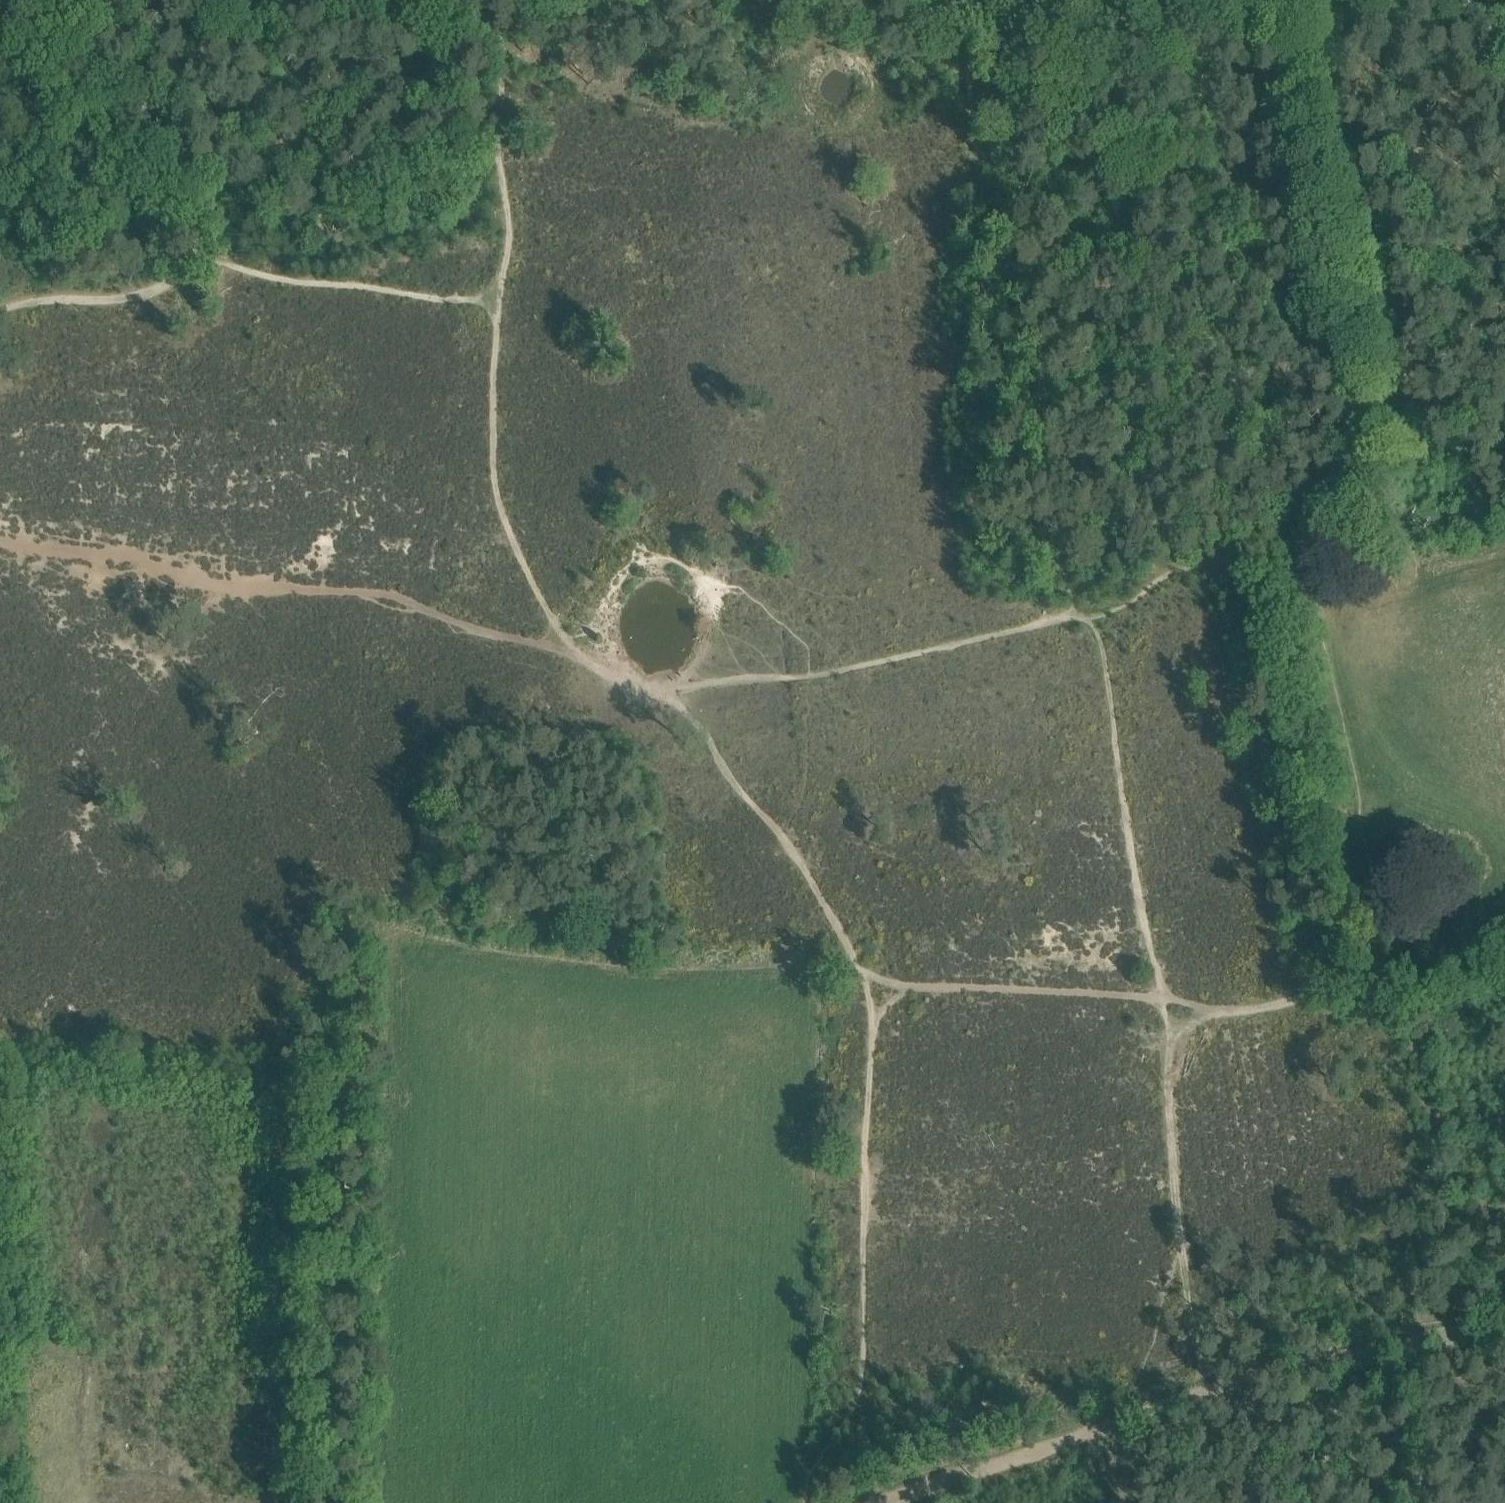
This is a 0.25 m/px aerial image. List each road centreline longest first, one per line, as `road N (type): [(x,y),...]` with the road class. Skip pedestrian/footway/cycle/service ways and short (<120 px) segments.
road 1 (track): [(872,1502),(1212,1396)]
road 2 (track): [(1504,1326),(1212,1396)]

